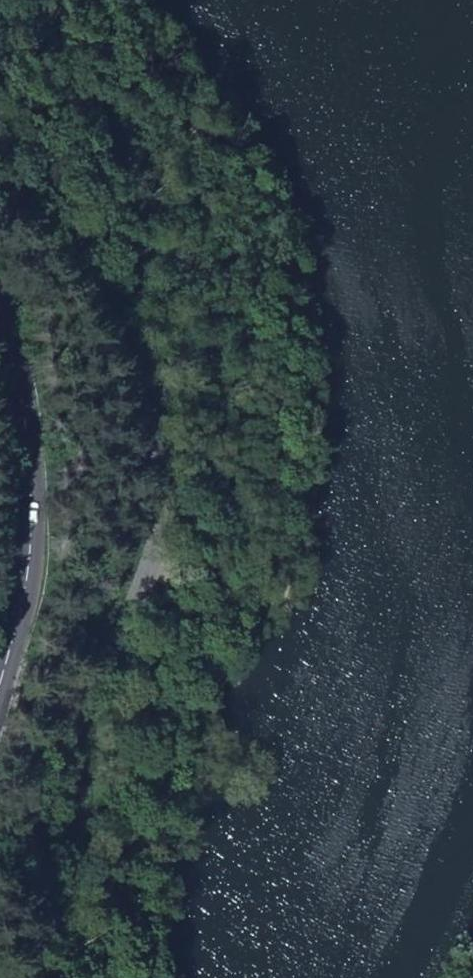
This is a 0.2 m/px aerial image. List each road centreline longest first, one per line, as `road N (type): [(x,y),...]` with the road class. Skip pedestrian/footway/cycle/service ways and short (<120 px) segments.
road 1 (unclassified): [(0,175),(90,315),(133,410),(158,516),(153,555),(82,724),(62,881),(63,977)]
road 2 (secondary): [(0,321),(29,450),(31,533),(0,686)]

